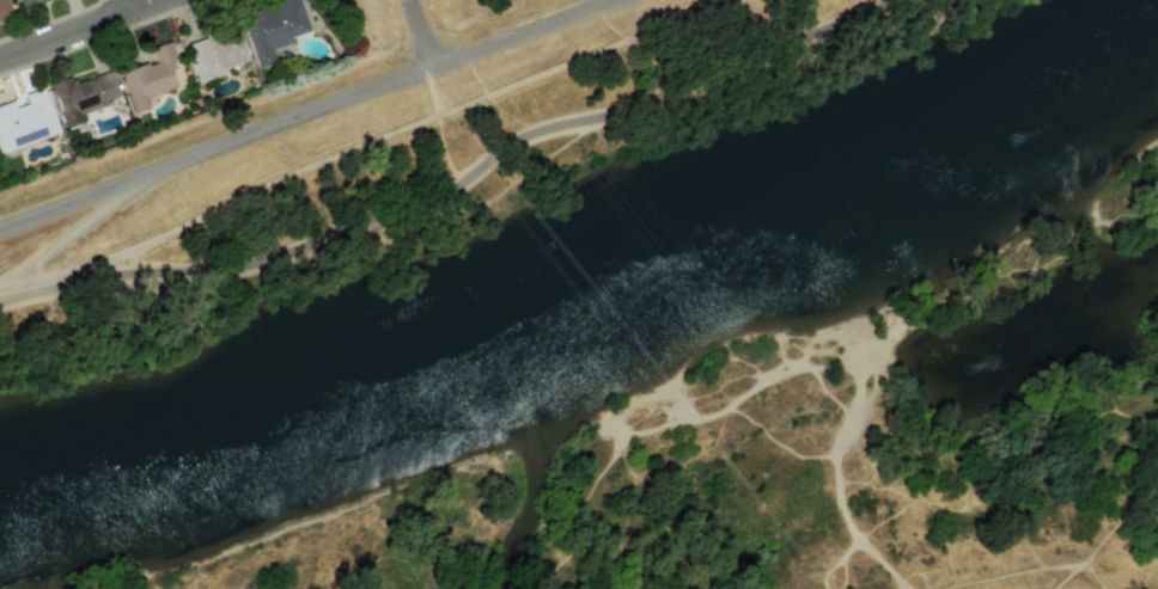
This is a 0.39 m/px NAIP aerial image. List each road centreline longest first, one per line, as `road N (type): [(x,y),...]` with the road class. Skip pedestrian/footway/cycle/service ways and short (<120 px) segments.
road 1 (residential): [(0,69),(182,0)]

